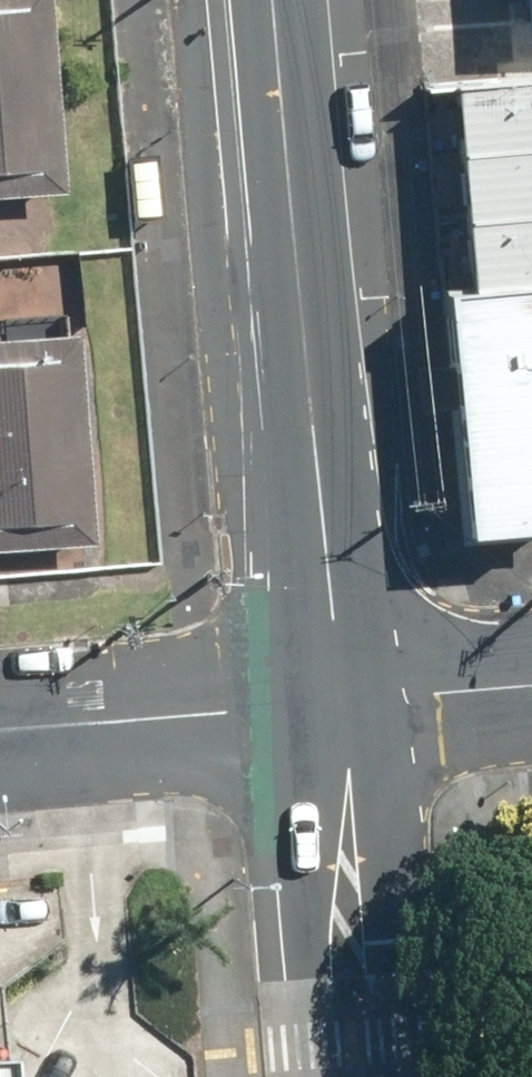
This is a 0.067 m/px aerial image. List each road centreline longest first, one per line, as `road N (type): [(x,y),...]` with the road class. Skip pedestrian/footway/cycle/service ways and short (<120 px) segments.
road 1 (secondary): [(343,700),(278,0)]
road 2 (secondary): [(357,1076),(343,700)]
road 3 (residential): [(0,729),(343,700)]
road 4 (residential): [(343,700),(531,684)]

